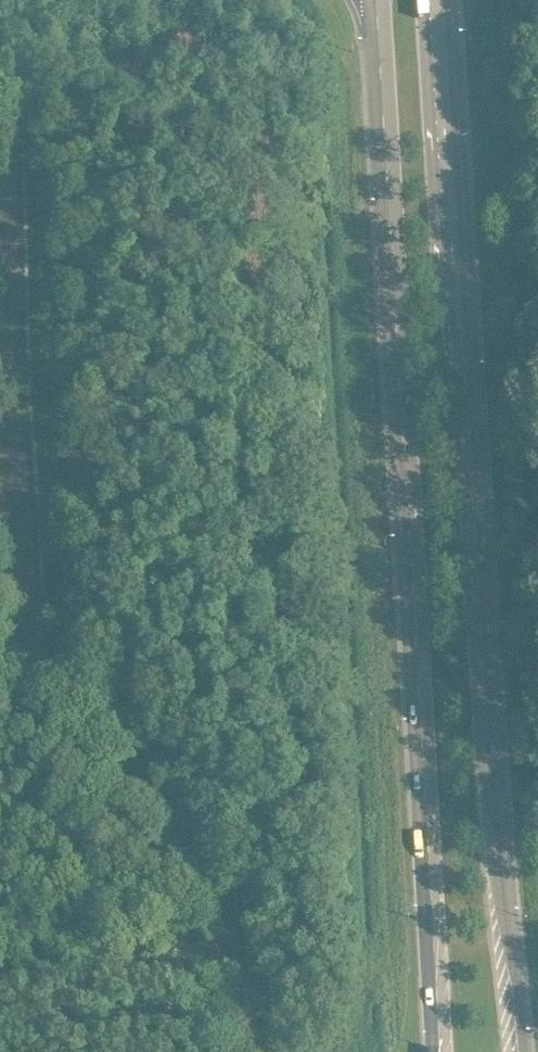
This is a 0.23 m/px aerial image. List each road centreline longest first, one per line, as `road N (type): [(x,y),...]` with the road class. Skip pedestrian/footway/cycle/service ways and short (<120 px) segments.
road 1 (secondary): [(528,1051),(486,639),(443,75)]
road 2 (secondary): [(382,104),(436,1051)]

